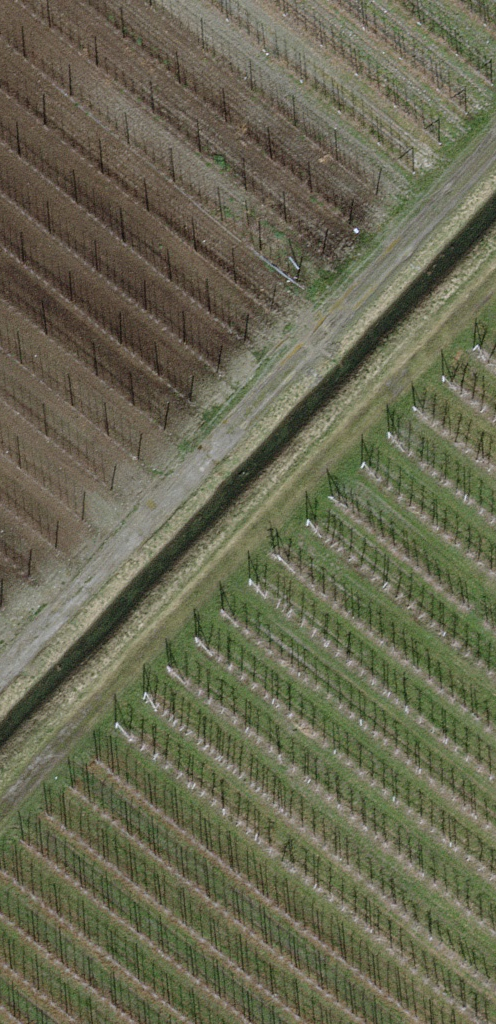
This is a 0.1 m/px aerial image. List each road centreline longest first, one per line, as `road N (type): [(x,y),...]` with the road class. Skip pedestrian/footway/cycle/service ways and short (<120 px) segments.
road 1 (track): [(0,661),(495,128)]
road 2 (track): [(0,813),(495,282)]

